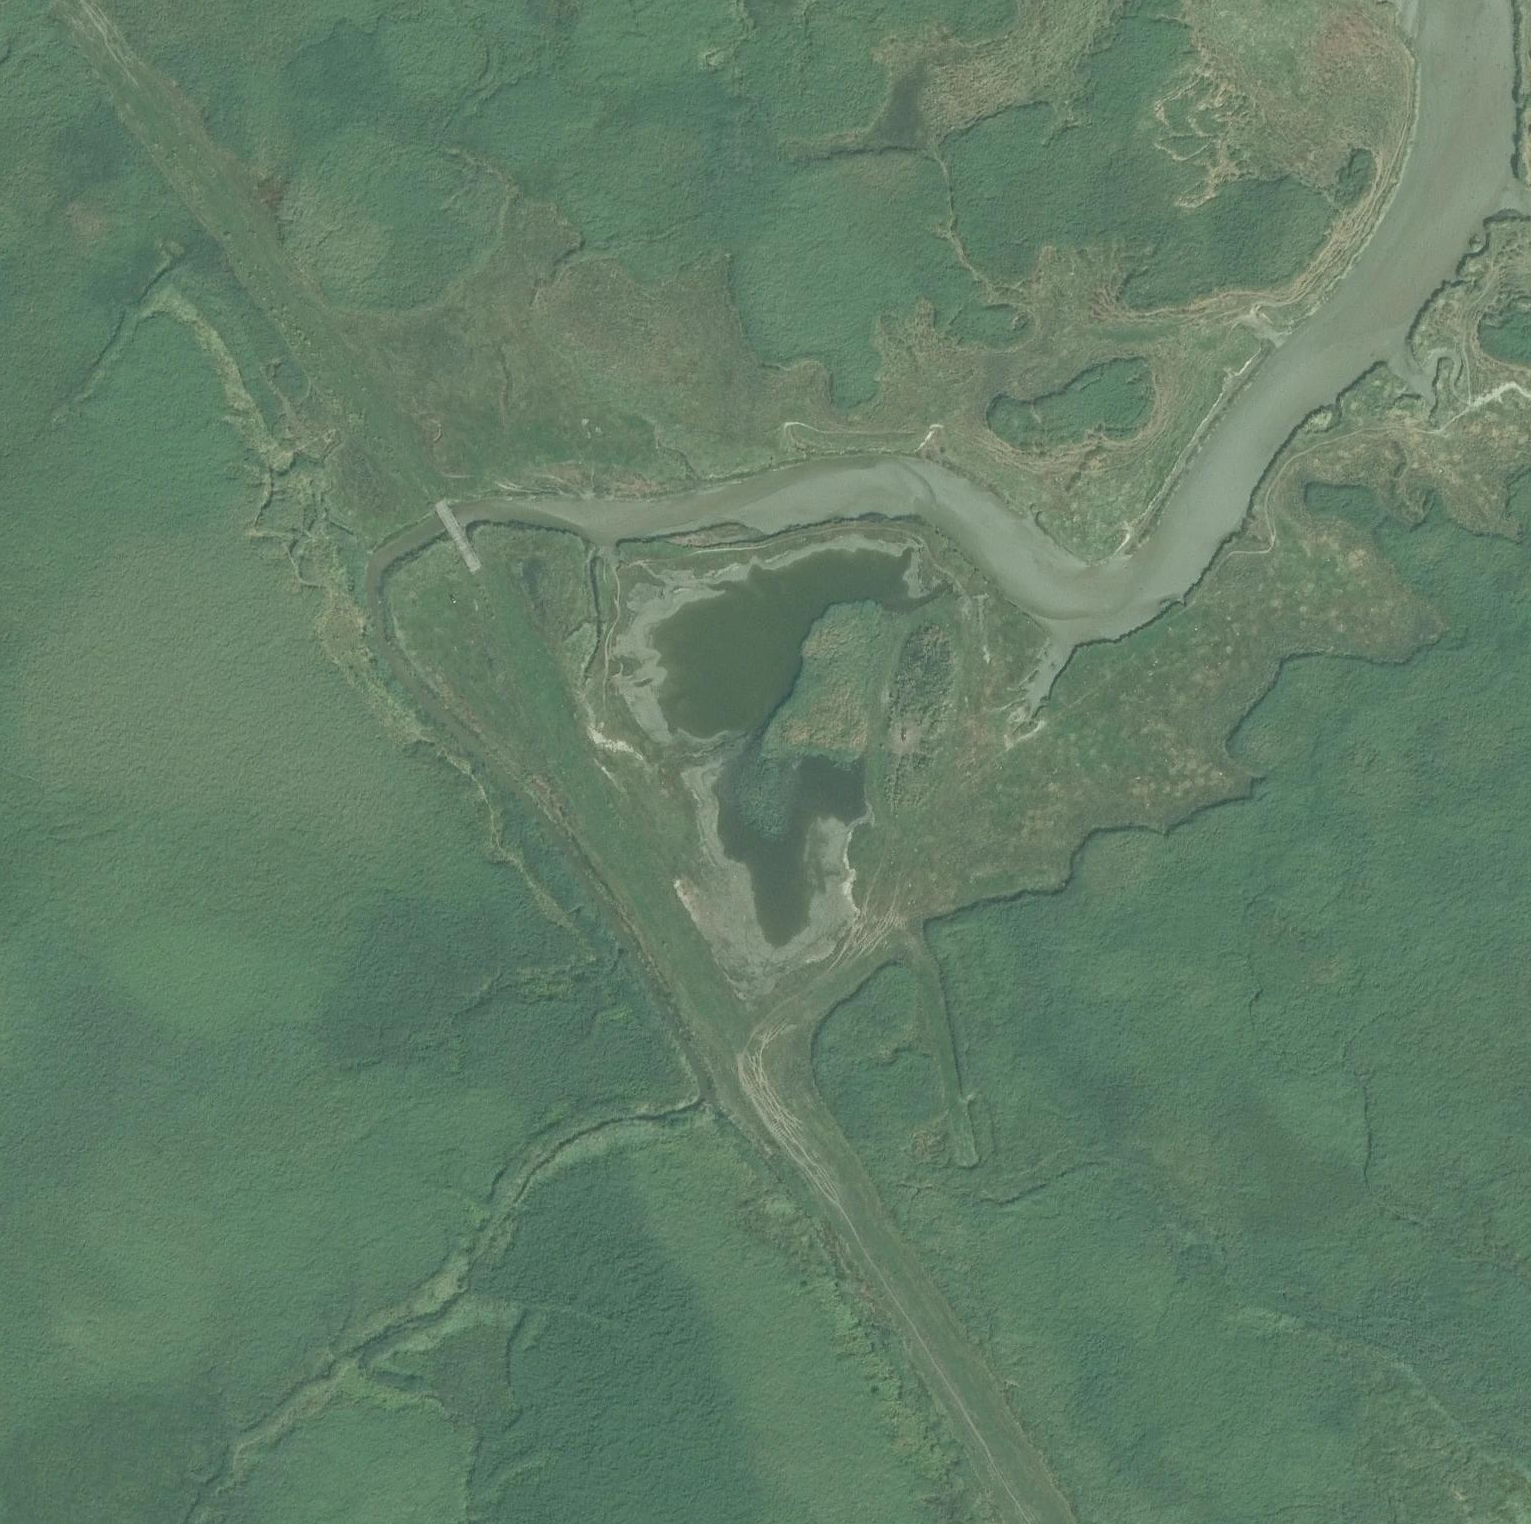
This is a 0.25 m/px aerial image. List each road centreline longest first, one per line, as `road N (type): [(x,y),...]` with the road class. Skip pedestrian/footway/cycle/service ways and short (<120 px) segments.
road 1 (track): [(1045,1523),(636,880),(440,504),(82,0)]

